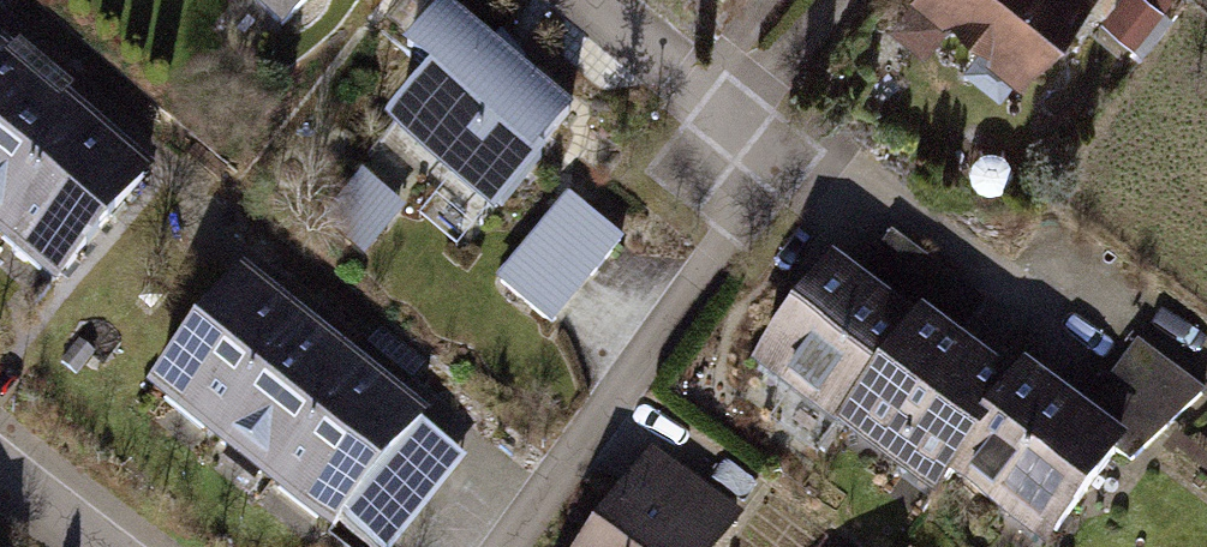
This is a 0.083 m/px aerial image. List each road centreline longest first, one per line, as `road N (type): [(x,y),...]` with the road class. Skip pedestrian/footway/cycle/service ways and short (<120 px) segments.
road 1 (residential): [(597,0),(795,164),(844,162),(1089,336)]
road 2 (residential): [(0,459),(120,546)]

